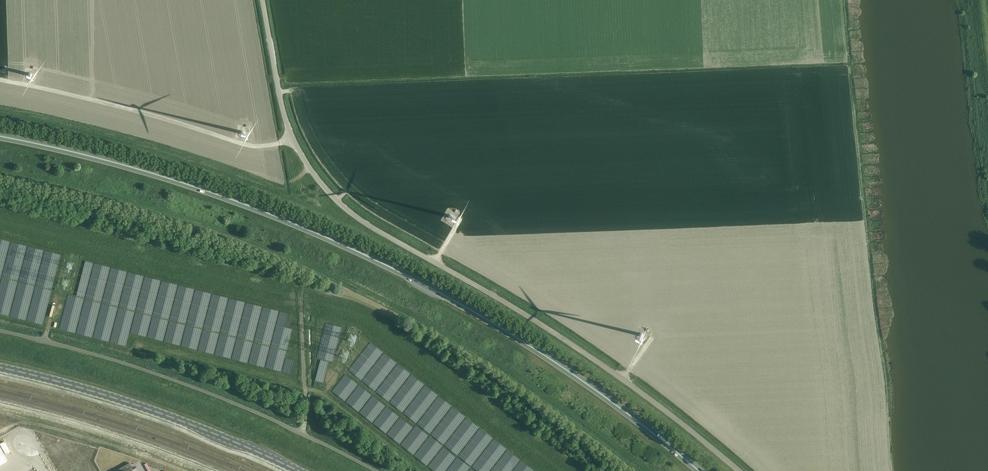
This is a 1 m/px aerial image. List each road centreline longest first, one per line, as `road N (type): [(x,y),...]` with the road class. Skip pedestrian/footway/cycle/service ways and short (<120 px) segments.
road 1 (trunk): [(698,470),(592,387),(402,272),(169,178),(0,137)]
road 2 (unclassified): [(737,470),(622,379),(337,200),(300,157),(288,127),(261,0)]
road 3 (unclassified): [(376,470),(201,390),(0,331)]
road 4 (secondary): [(0,368),(147,409),(298,470)]

